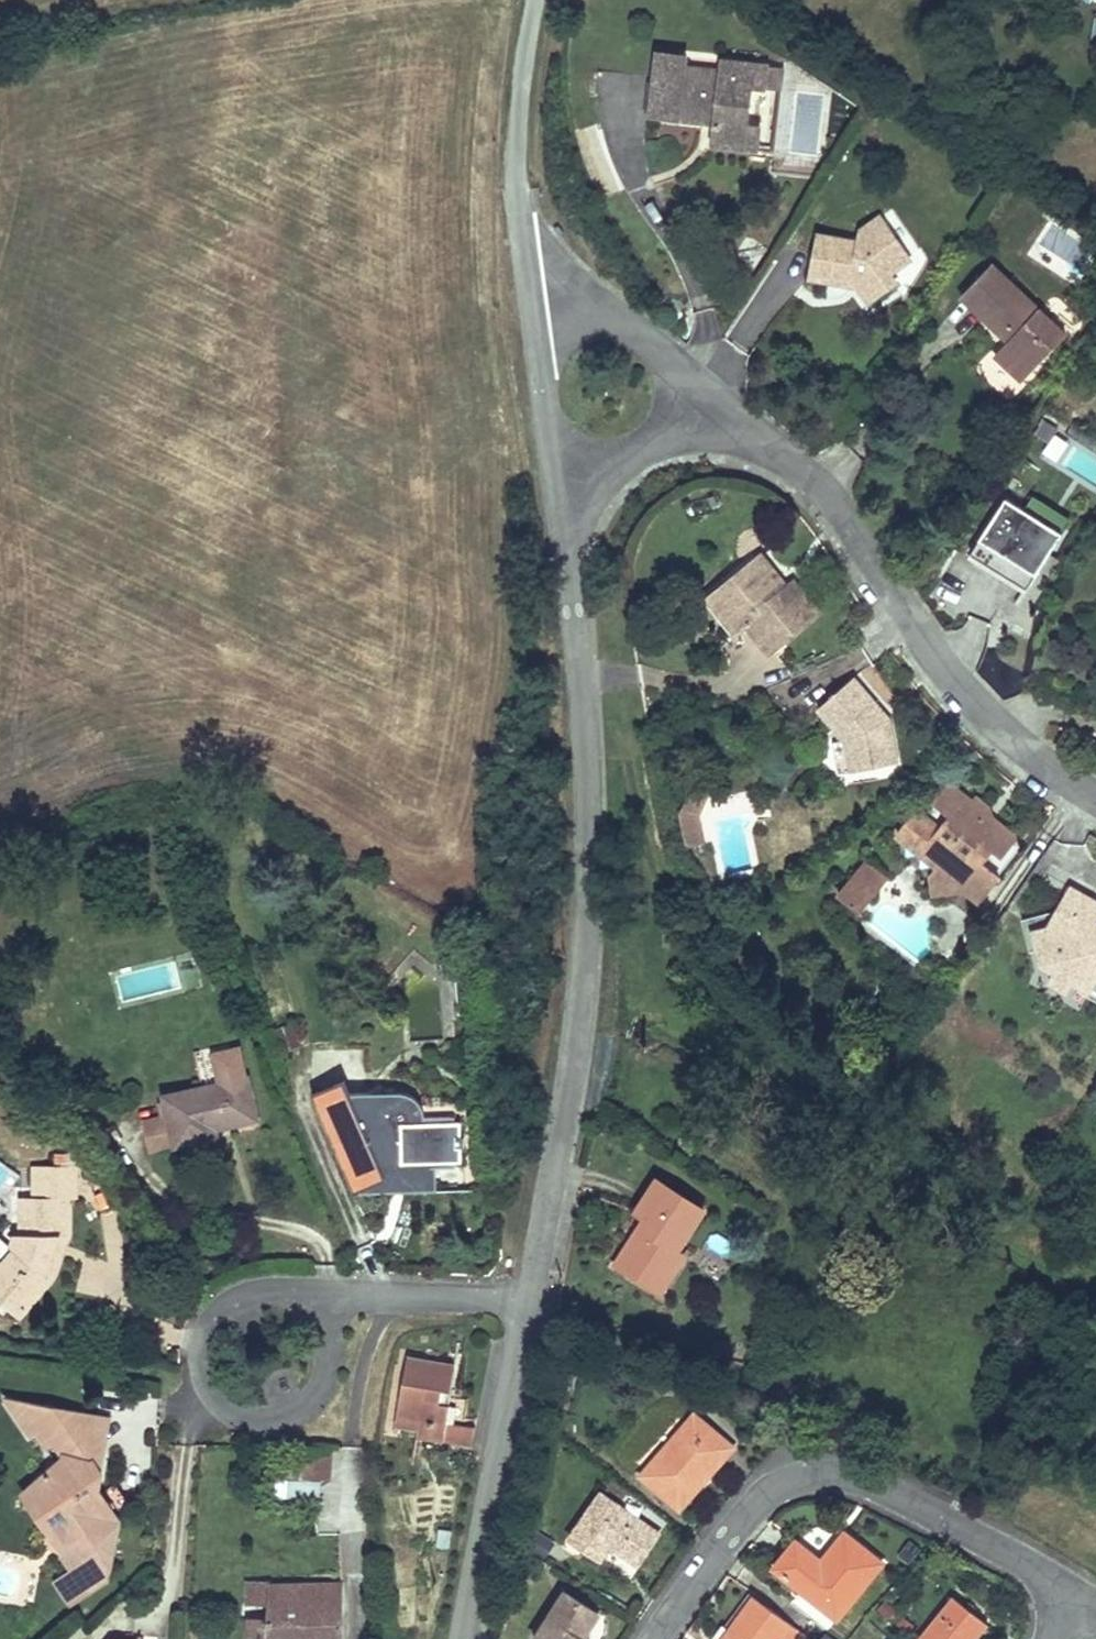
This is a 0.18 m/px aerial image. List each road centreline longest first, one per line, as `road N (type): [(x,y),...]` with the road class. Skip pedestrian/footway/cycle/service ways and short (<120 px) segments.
road 1 (residential): [(560,525),(588,732),(582,952),(467,1638)]
road 2 (residential): [(1082,1602),(910,1505),(862,1483),(795,1477),(750,1509),(657,1638)]
road 3 (residential): [(743,426),(810,483),(994,725),(1095,800)]
road 4 (residential): [(535,0),(516,182),(524,279)]
road 5 (residential): [(743,426),(606,315),(524,279)]
road 6 (residential): [(524,279),(560,525)]
road 7 (residential): [(560,525),(591,484),(661,435),(743,426)]

